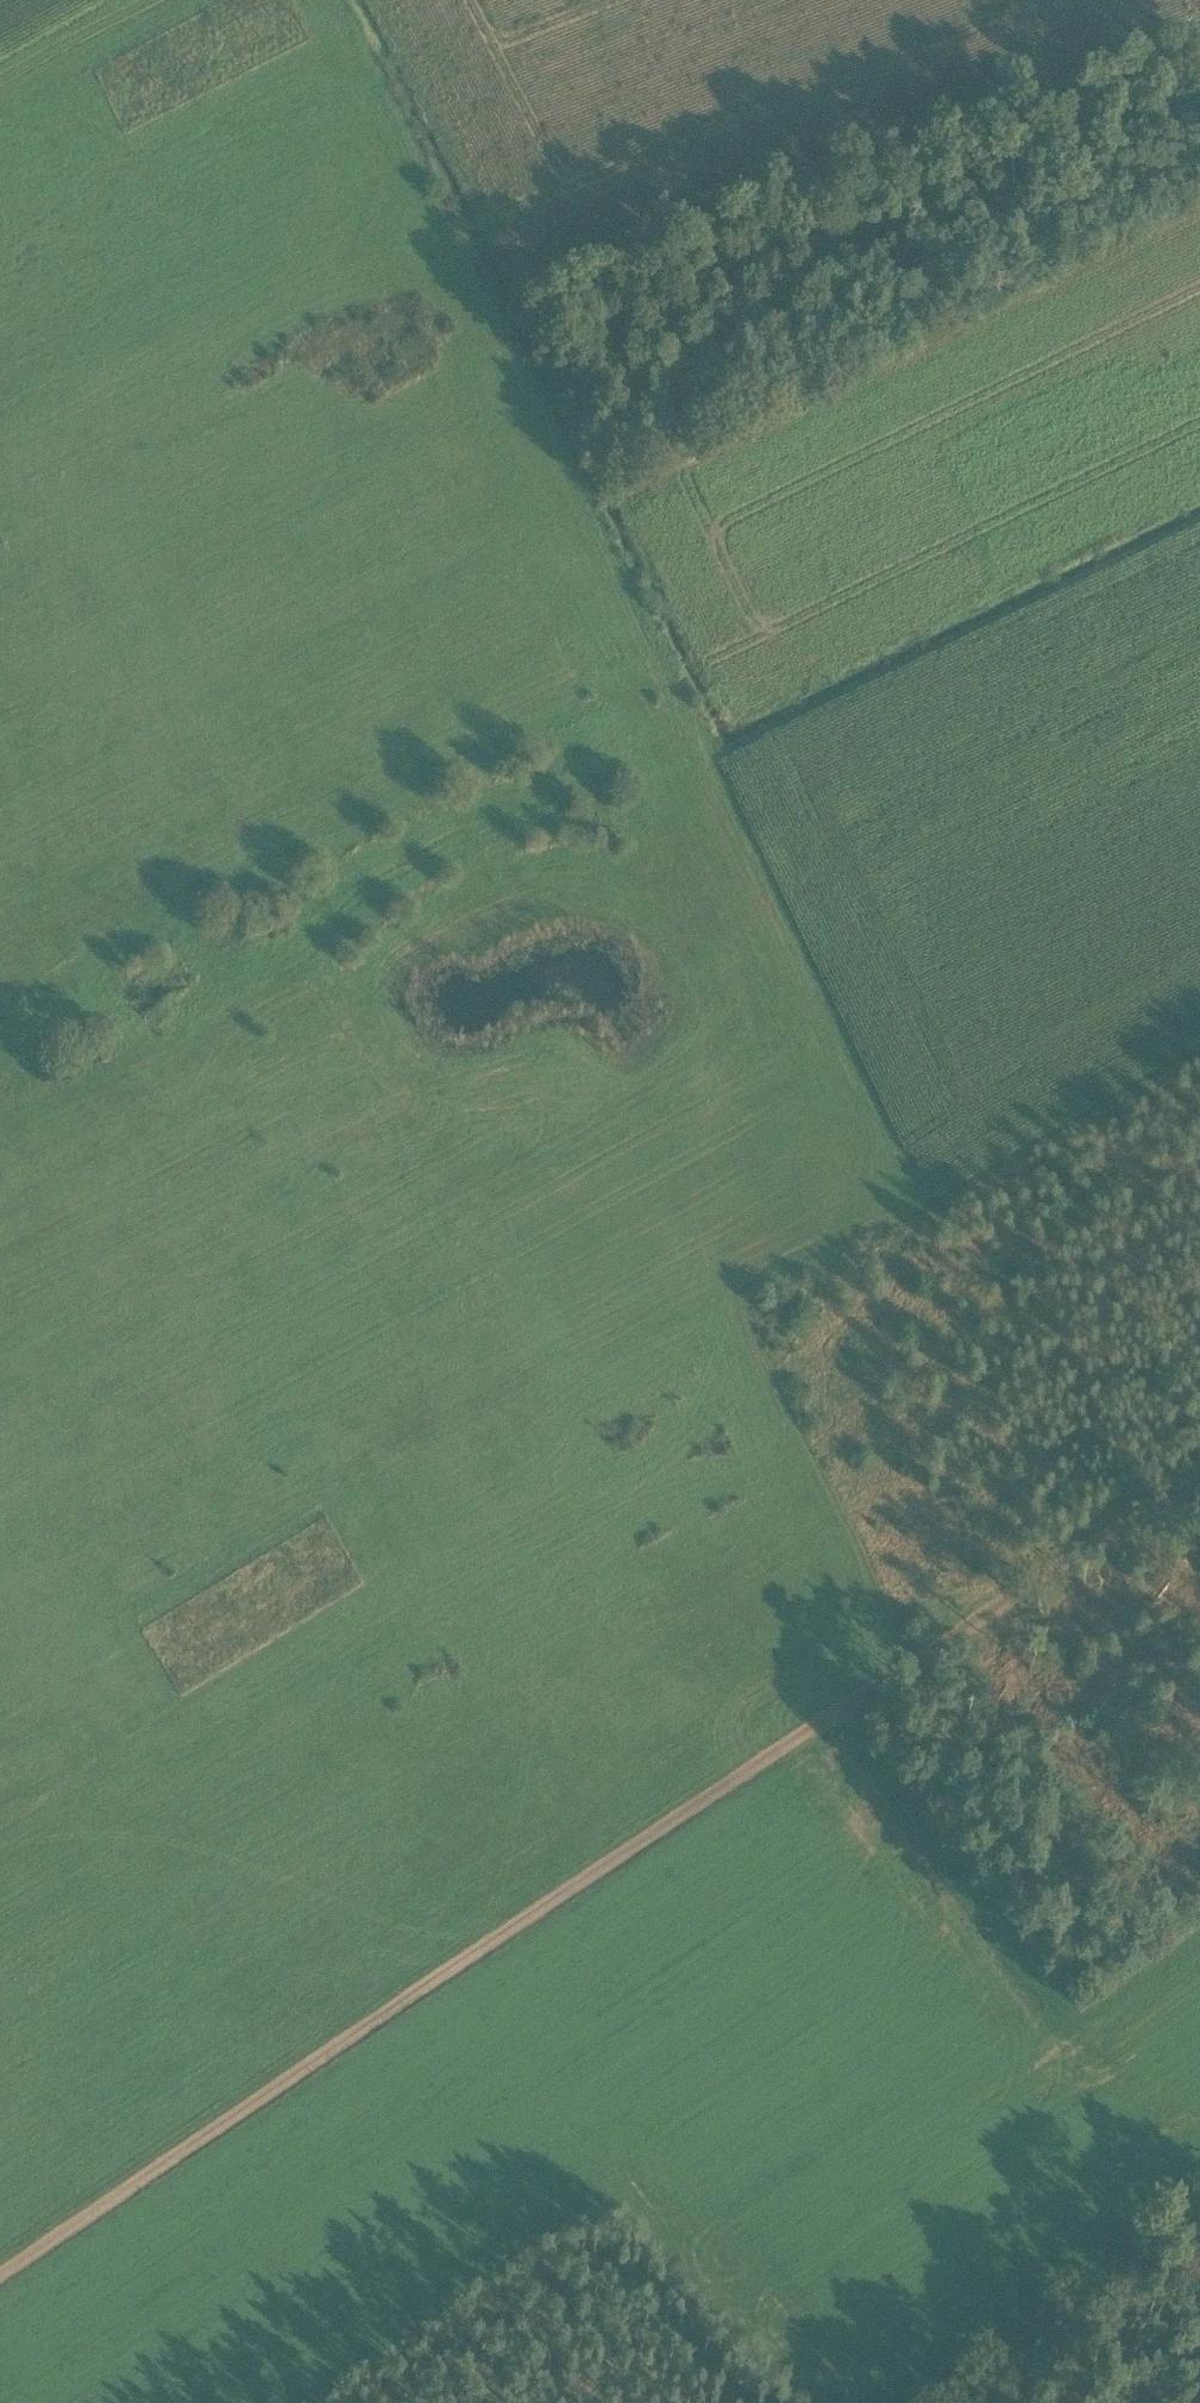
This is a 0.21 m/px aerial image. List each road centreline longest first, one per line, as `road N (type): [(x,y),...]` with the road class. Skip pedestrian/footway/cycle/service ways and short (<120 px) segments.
road 1 (track): [(0,2278),(1199,1483)]

